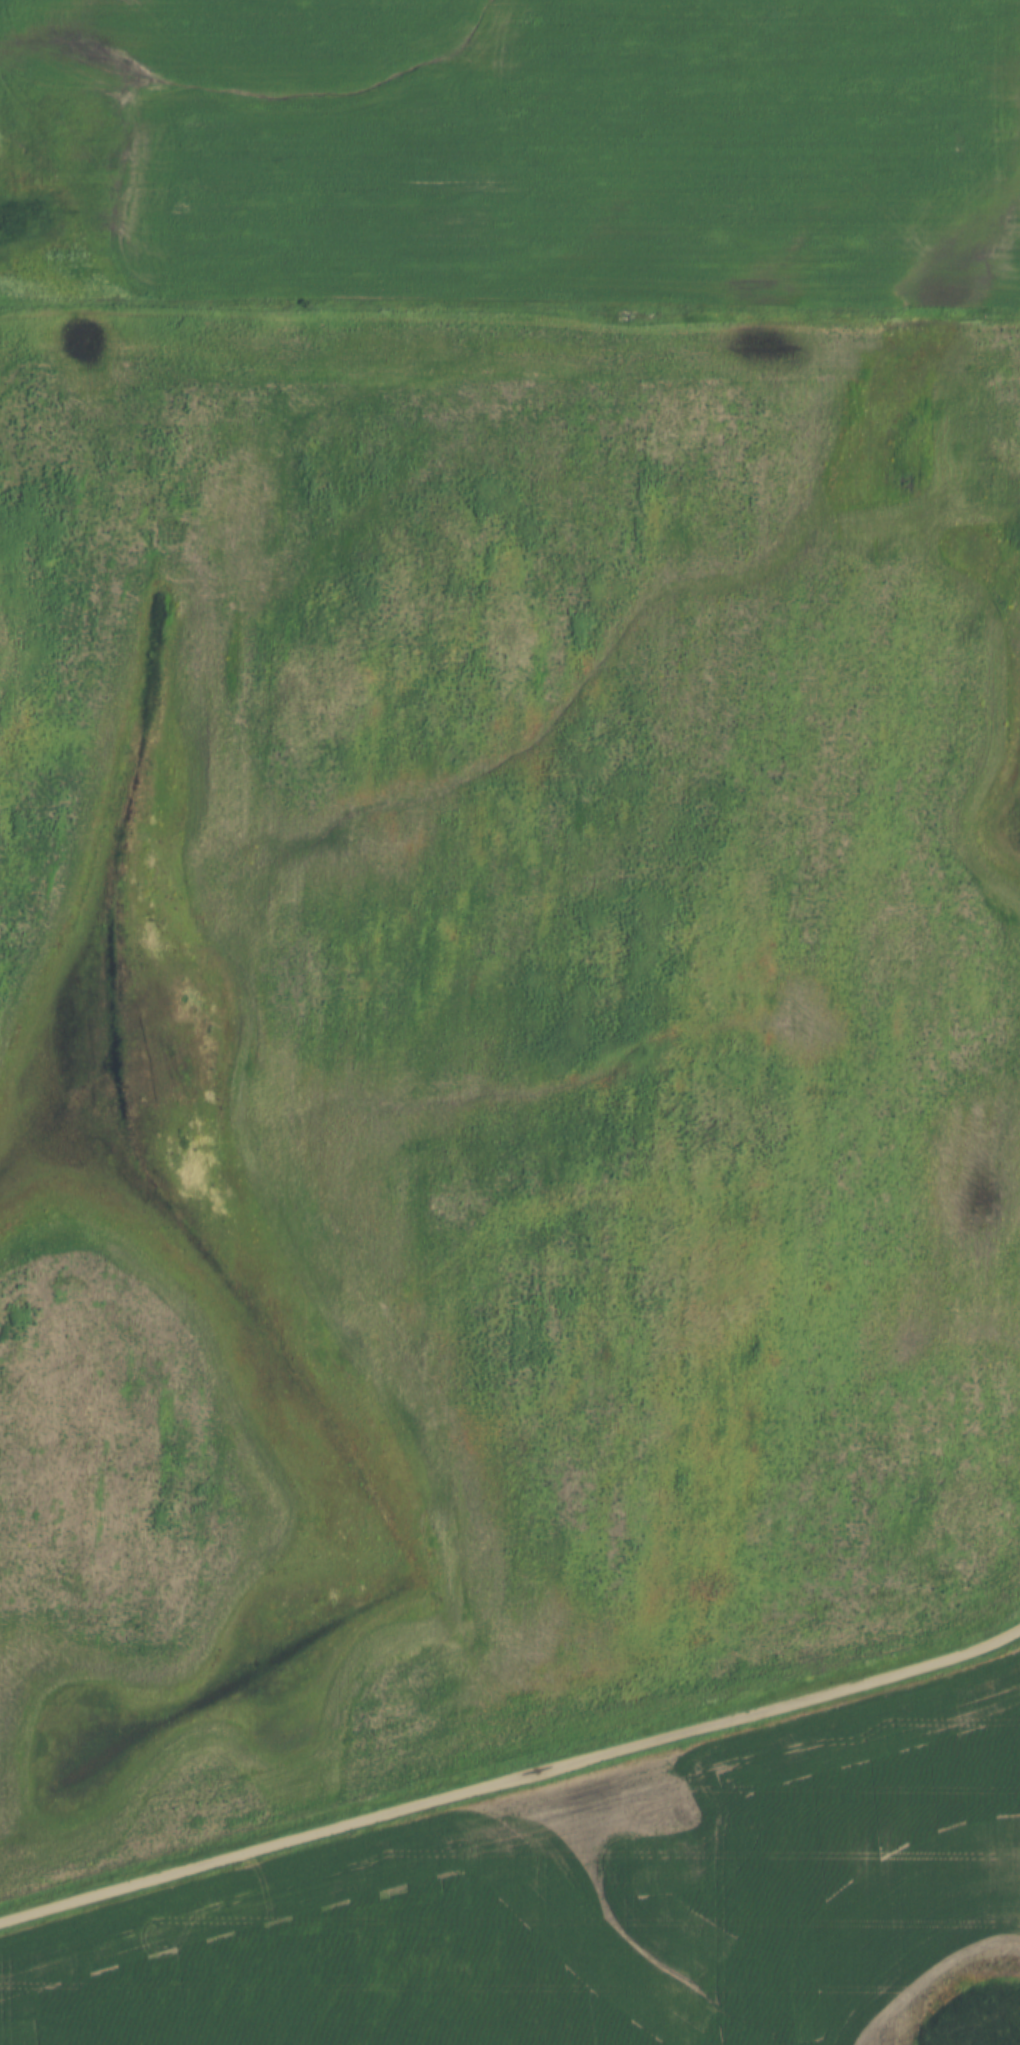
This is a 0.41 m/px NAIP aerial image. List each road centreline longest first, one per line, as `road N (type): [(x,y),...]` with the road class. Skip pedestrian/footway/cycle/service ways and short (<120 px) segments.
road 1 (residential): [(0,1927),(955,1660),(1019,1633)]

